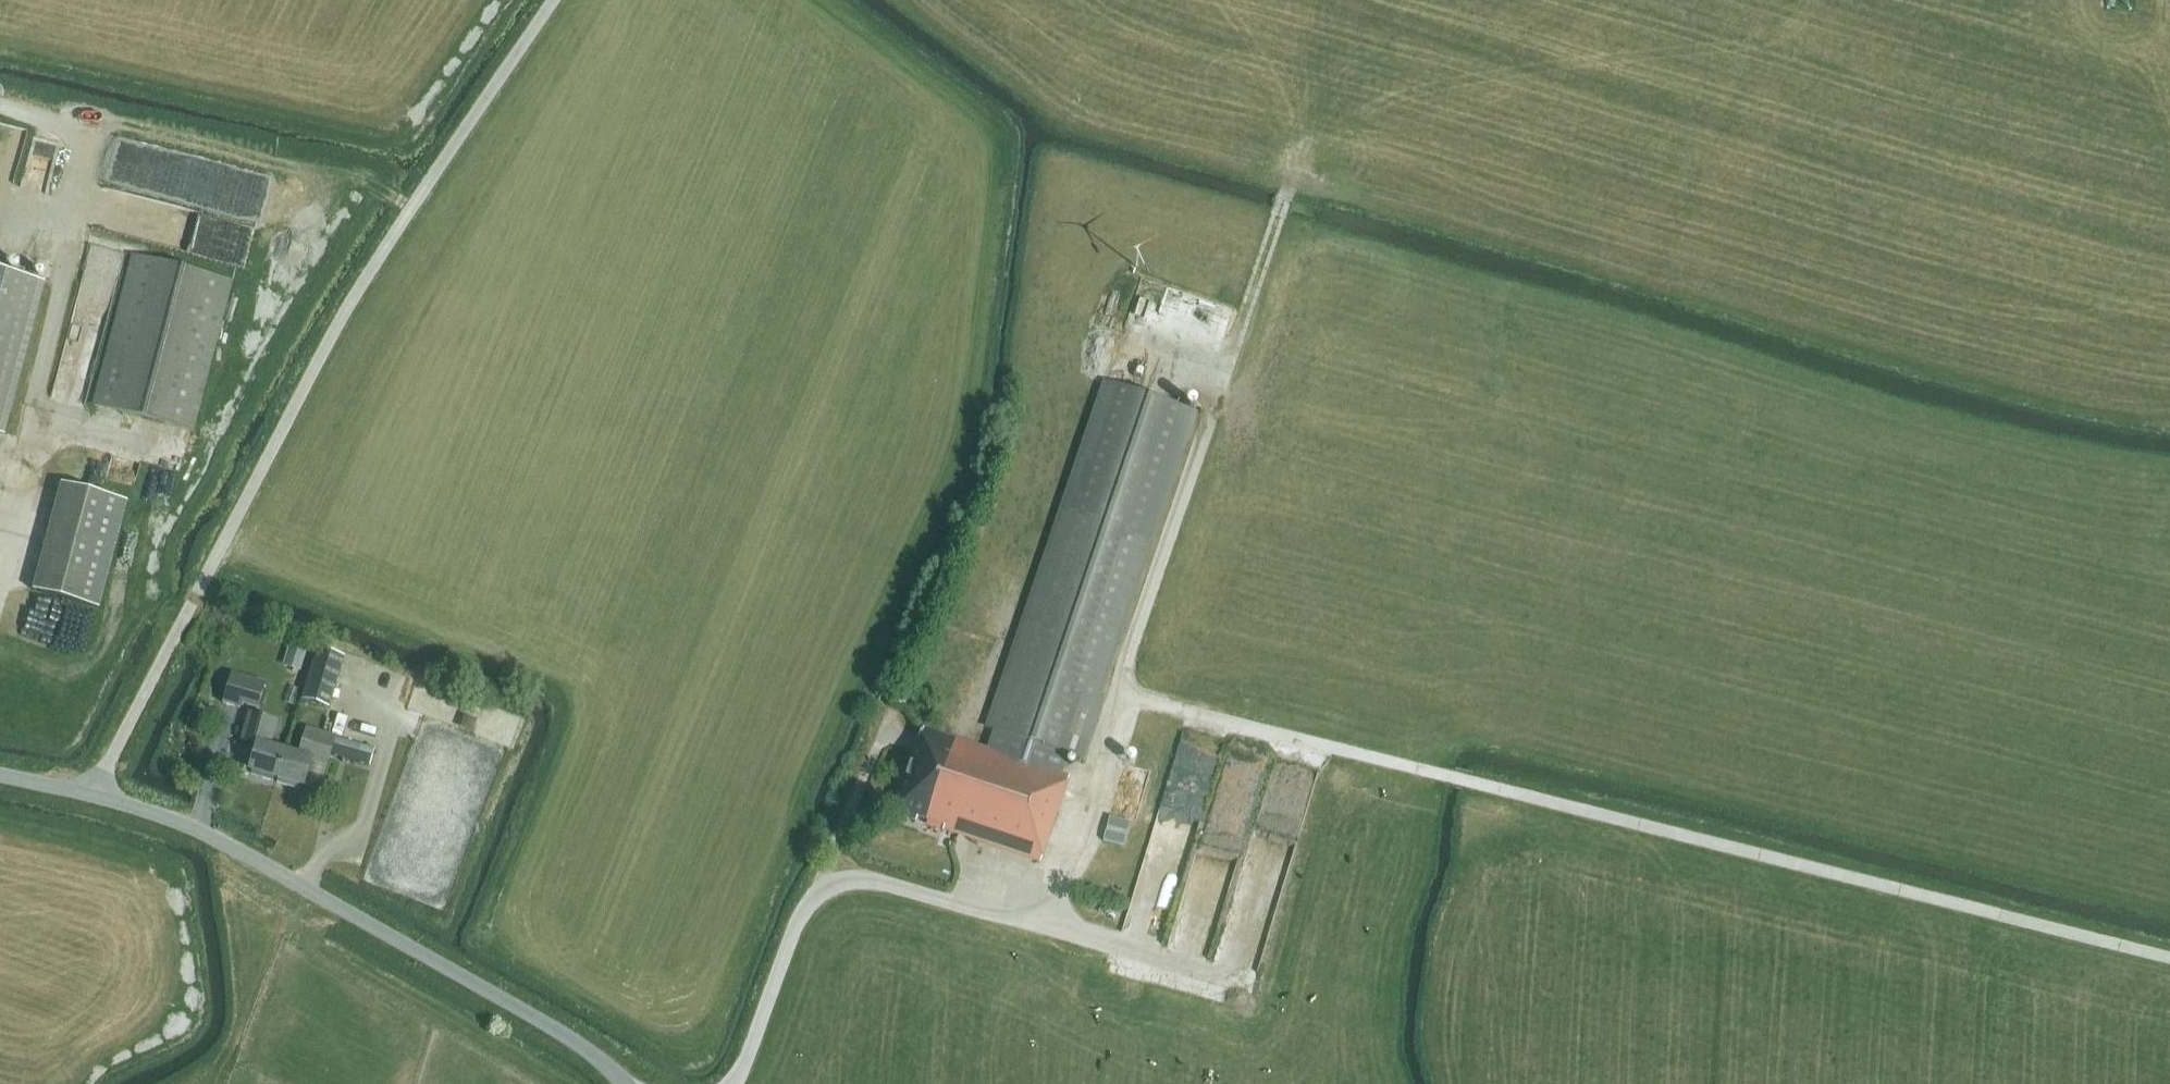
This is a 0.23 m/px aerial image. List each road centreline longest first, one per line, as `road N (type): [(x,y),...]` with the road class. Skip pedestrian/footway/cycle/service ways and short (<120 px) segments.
road 1 (track): [(1118,691),(2169,957)]
road 2 (unclassified): [(0,774),(203,830),(555,1029),(623,1083)]
road 3 (track): [(1118,691),(1298,155)]
road 4 (track): [(0,541),(98,137),(0,105)]
road 5 (track): [(1040,926),(1185,965),(1253,729)]

